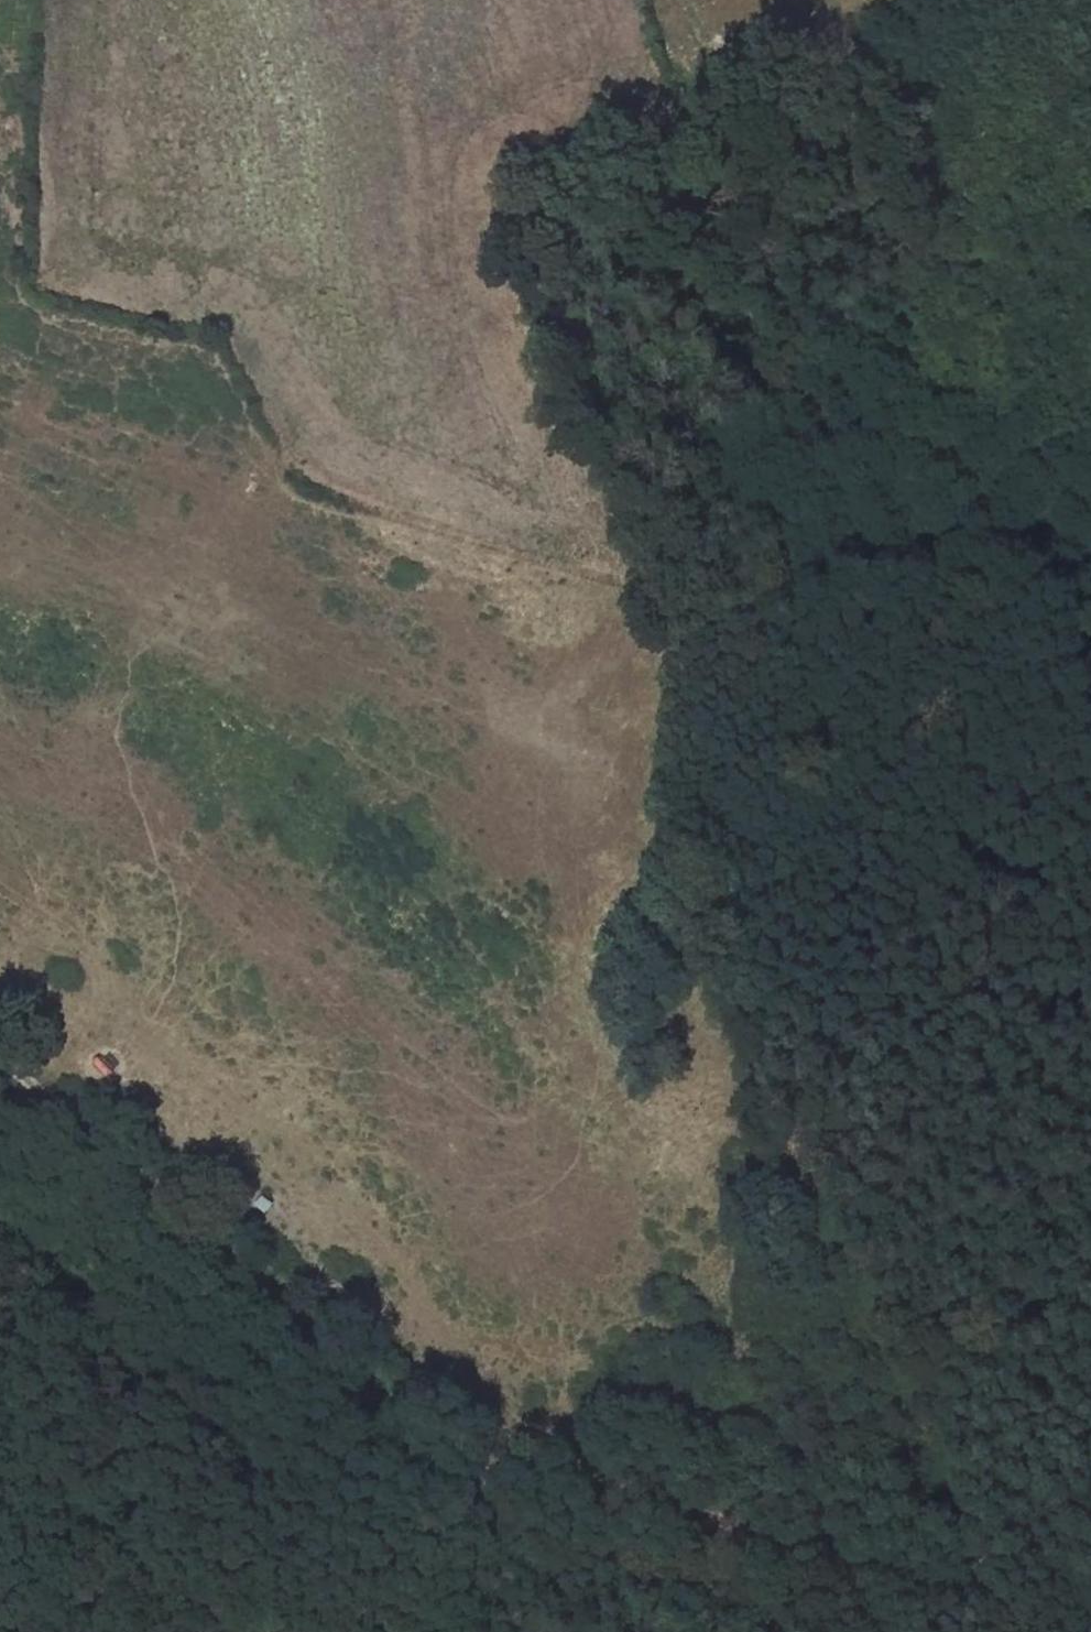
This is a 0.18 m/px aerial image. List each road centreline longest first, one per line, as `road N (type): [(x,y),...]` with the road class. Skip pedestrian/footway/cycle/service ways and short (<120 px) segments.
road 1 (track): [(0,1061),(67,1110),(511,1518),(822,1631)]

